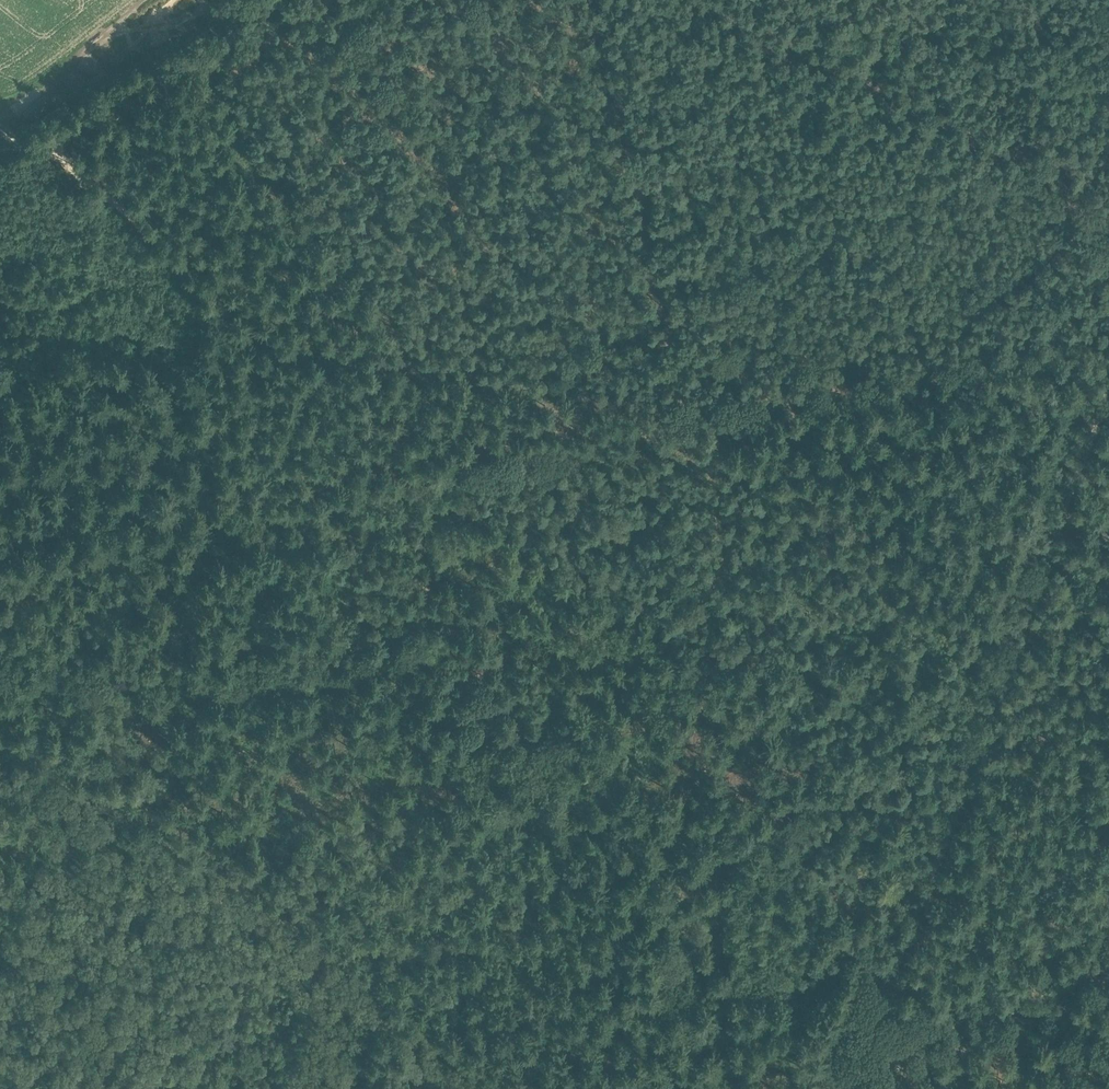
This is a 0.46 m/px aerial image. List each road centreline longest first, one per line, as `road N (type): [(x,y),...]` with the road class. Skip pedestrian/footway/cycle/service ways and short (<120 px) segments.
road 1 (track): [(700,0),(1050,171),(1075,221),(1044,260),(950,323),(813,363),(726,369),(670,408),(591,402),(232,328),(124,212),(62,165)]
road 2 (track): [(245,332),(260,405),(304,495),(619,717),(635,775),(666,837),(741,1088)]
road 3 (track): [(1108,383),(846,1088)]
road 4 (track): [(462,1088),(381,1025),(380,1000),(346,968),(230,883),(0,750)]
road 5 (track): [(473,613),(405,643),(270,669),(214,674),(0,662)]
road 6 (track): [(1019,638),(670,408)]
road 7 (track): [(0,548),(73,531),(120,503),(198,389),(225,319)]
road 8 (track): [(34,148),(139,80),(276,32),(311,0)]
road 9 (track): [(628,746),(839,523)]
road 10 (track): [(846,1088),(1108,968)]
road 11 (track): [(956,806),(1108,690)]

